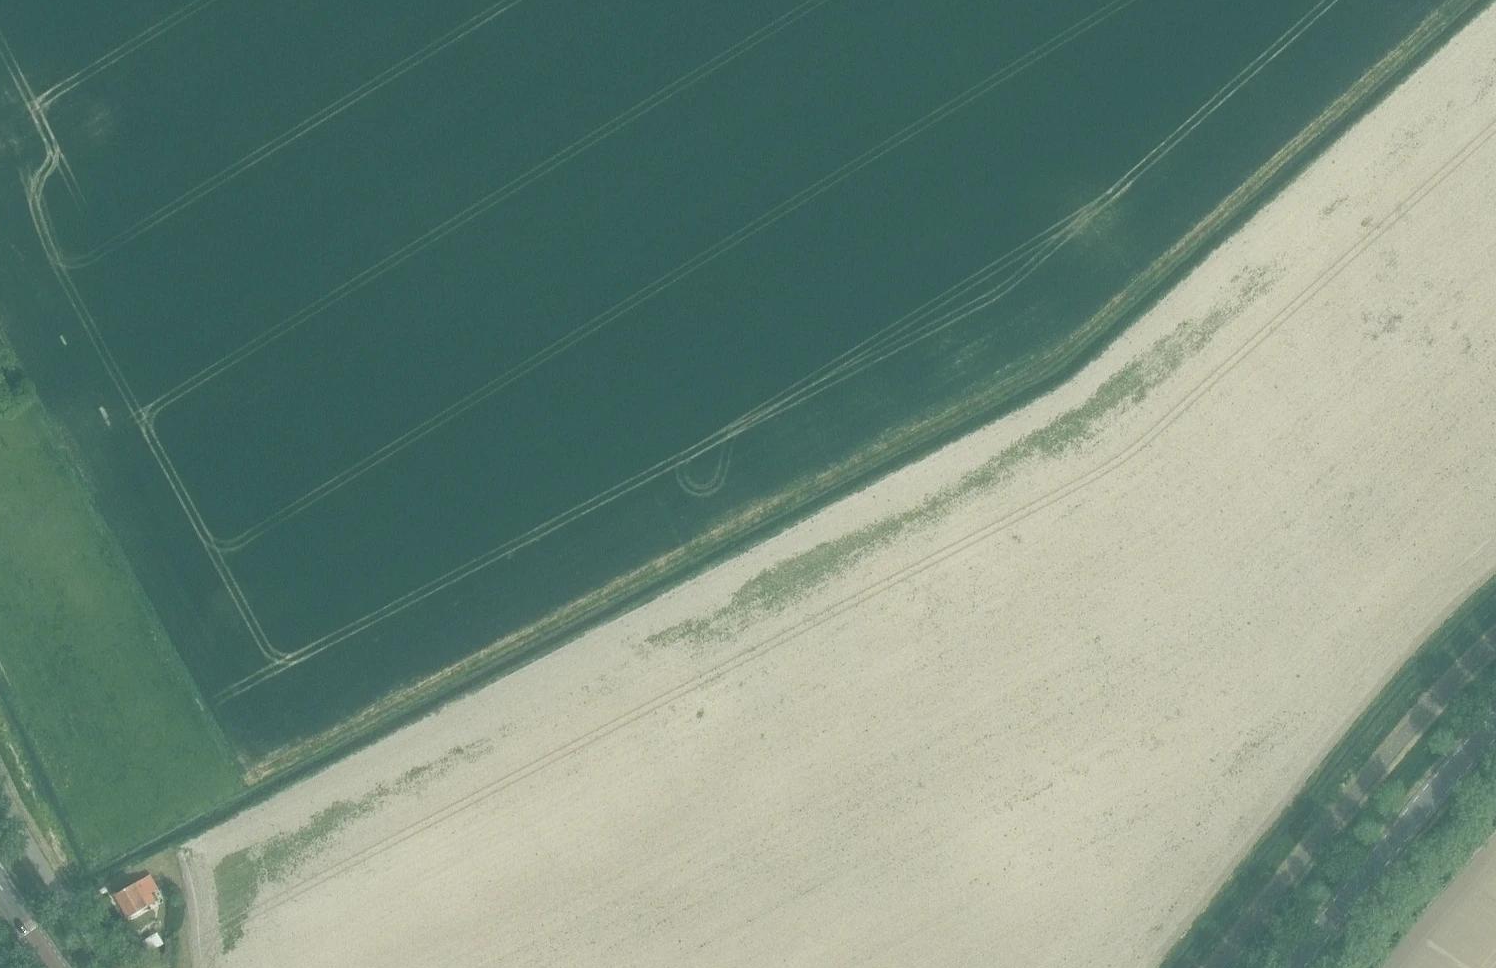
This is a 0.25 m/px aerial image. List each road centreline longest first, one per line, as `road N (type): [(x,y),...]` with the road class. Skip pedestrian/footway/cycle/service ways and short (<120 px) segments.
road 1 (secondary): [(1495,719),(1462,746),(1291,967)]

